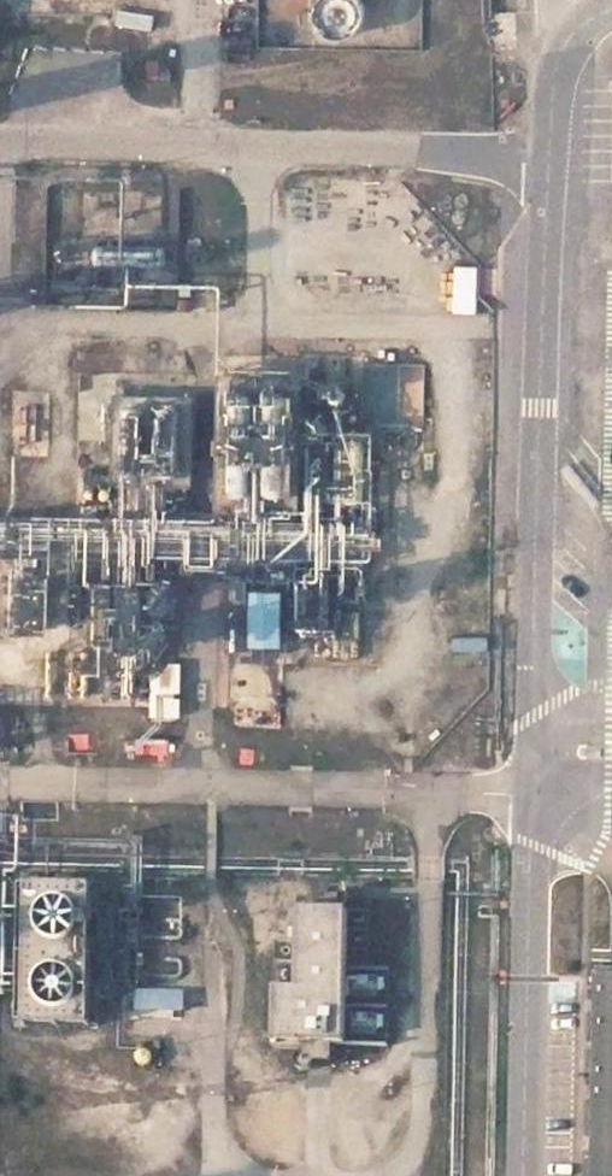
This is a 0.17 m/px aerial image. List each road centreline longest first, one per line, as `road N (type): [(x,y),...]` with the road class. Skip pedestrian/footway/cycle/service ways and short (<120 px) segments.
road 1 (unclassified): [(611,12),(582,26),(552,77),(531,721)]
road 2 (unclassified): [(530,782),(523,1175)]

